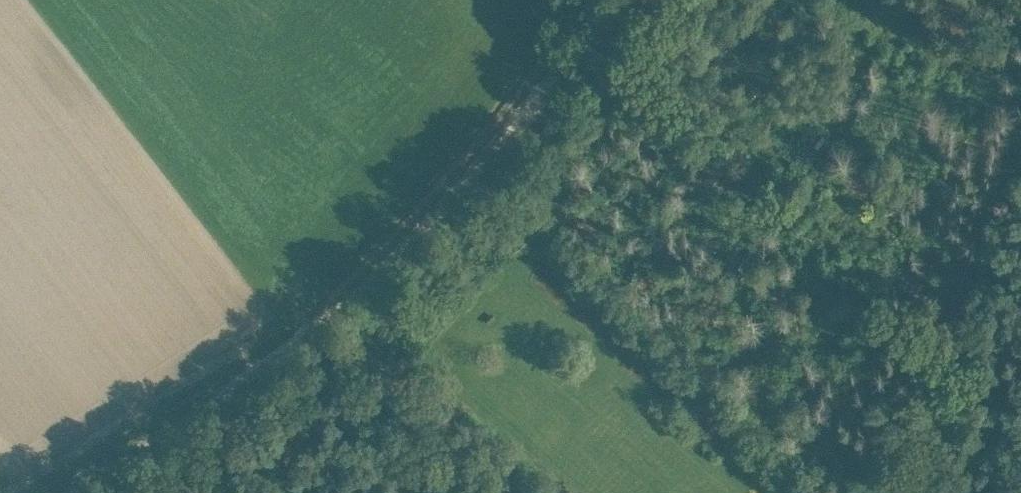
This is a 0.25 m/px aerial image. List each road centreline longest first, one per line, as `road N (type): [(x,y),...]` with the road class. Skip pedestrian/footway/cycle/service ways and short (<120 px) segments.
road 1 (track): [(63,492),(260,372),(476,160),(600,0)]

